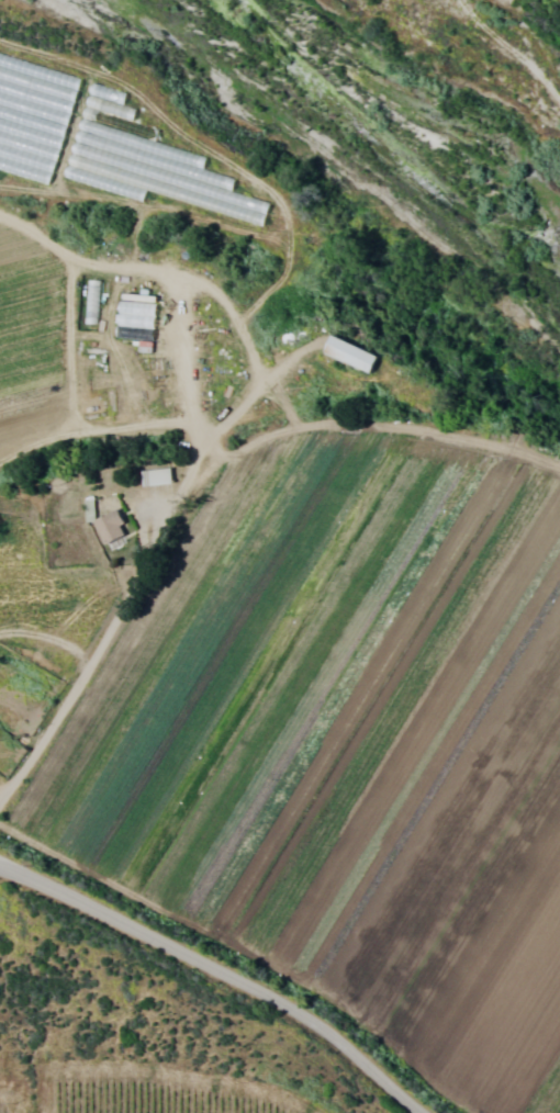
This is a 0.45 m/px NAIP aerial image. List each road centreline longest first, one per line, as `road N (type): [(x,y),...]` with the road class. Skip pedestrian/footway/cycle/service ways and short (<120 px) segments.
road 1 (residential): [(0,800),(193,477),(237,389),(247,317),(259,301),(304,294),(395,304),(559,394)]
road 2 (tertiary): [(0,871),(48,887),(289,1015),(411,1112)]

